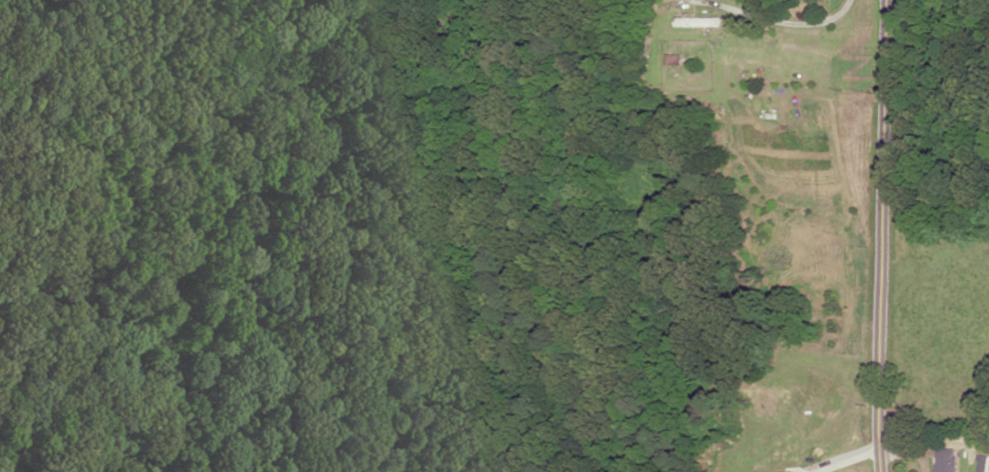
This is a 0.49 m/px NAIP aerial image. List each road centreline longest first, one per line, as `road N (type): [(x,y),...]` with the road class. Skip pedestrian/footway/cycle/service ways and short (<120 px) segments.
road 1 (residential): [(887,0),(881,471)]

